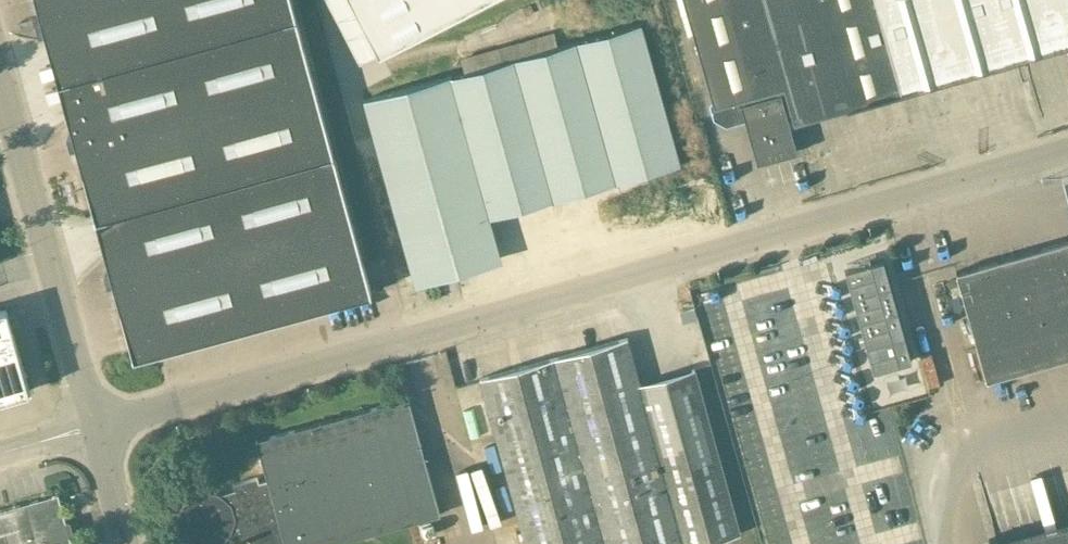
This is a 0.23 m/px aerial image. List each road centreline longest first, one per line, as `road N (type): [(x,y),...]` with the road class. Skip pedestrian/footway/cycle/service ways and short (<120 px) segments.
road 1 (unclassified): [(96,425),(1067,155)]
road 2 (unclassified): [(96,425),(0,76)]
road 3 (unclassified): [(1067,404),(964,433),(935,525),(940,543)]
road 4 (unclassified): [(129,543),(96,425)]

